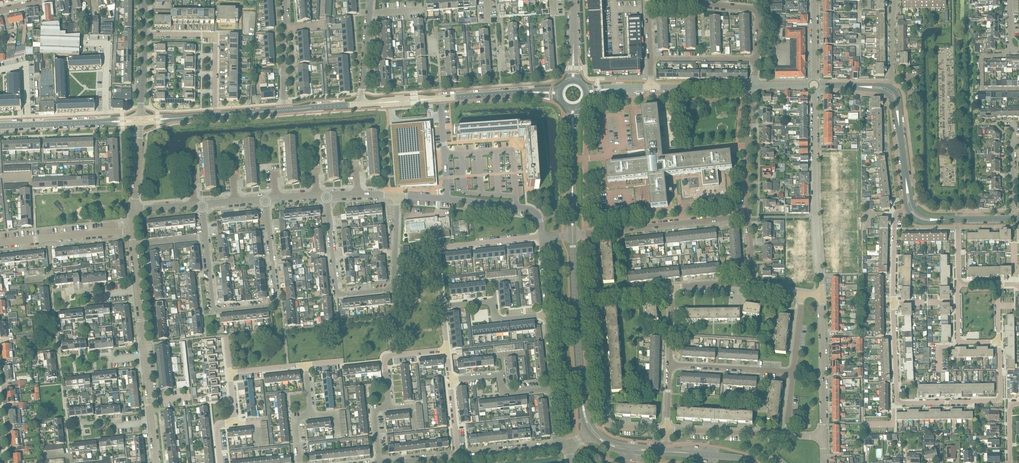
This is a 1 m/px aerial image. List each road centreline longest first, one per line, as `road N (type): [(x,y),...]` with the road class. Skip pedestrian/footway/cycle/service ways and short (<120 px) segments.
road 1 (residential): [(895,215),(898,401),(998,400),(999,341)]
road 2 (residential): [(327,195),(340,293),(392,285),(398,195)]
road 3 (residential): [(265,199),(273,300),(214,304),(205,237)]
road 4 (residential): [(156,462),(133,244)]
road 5 (residential): [(822,295),(814,85)]
road 6 (residential): [(666,429),(606,422),(595,294)]
road 7 (residential): [(380,462),(374,416),(389,401),(386,359),(446,349)]
road 8 (residential): [(442,306),(442,247),(542,237)]
road 9 (residential): [(748,216),(590,232)]
road 10 (secondary): [(582,391),(573,234)]
road 11 (residential): [(823,438),(822,295)]
road 12 (unclassified): [(0,126),(140,120)]
road 13 (residential): [(753,86),(758,11),(697,0)]
road 14 (residential): [(0,243),(132,232)]
road 15 (residential): [(753,86),(748,216)]
road 16 (residential): [(793,372),(669,365)]
road 17 (residential): [(516,206),(511,151),(444,154)]

